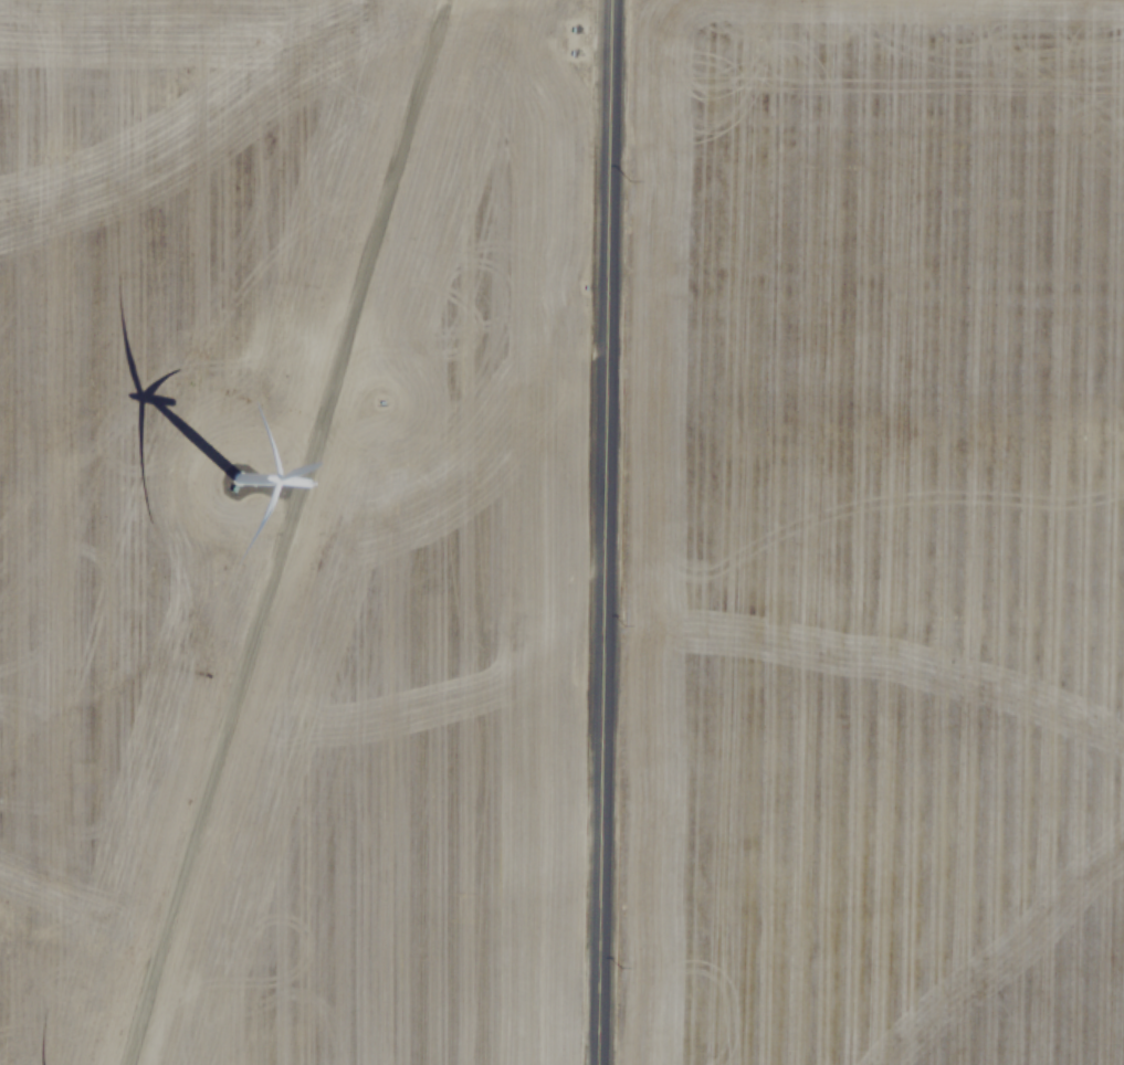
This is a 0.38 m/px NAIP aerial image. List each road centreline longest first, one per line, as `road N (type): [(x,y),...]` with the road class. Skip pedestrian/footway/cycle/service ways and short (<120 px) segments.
road 1 (tertiary): [(595,1064),(608,0)]

